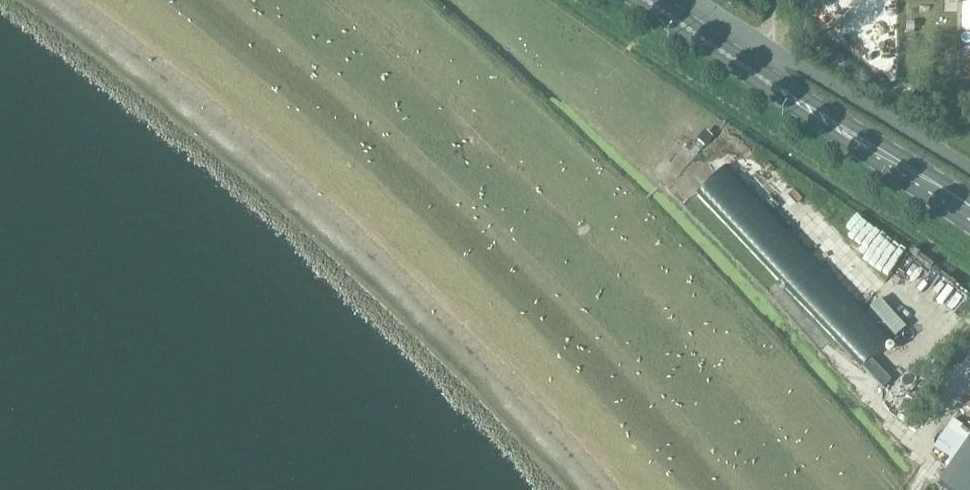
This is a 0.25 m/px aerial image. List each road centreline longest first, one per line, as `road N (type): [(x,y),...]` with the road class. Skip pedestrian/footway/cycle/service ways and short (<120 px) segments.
road 1 (unclassified): [(611,489),(375,252),(74,0)]
road 2 (primary): [(632,0),(969,228)]
road 3 (primary): [(969,198),(659,0)]

